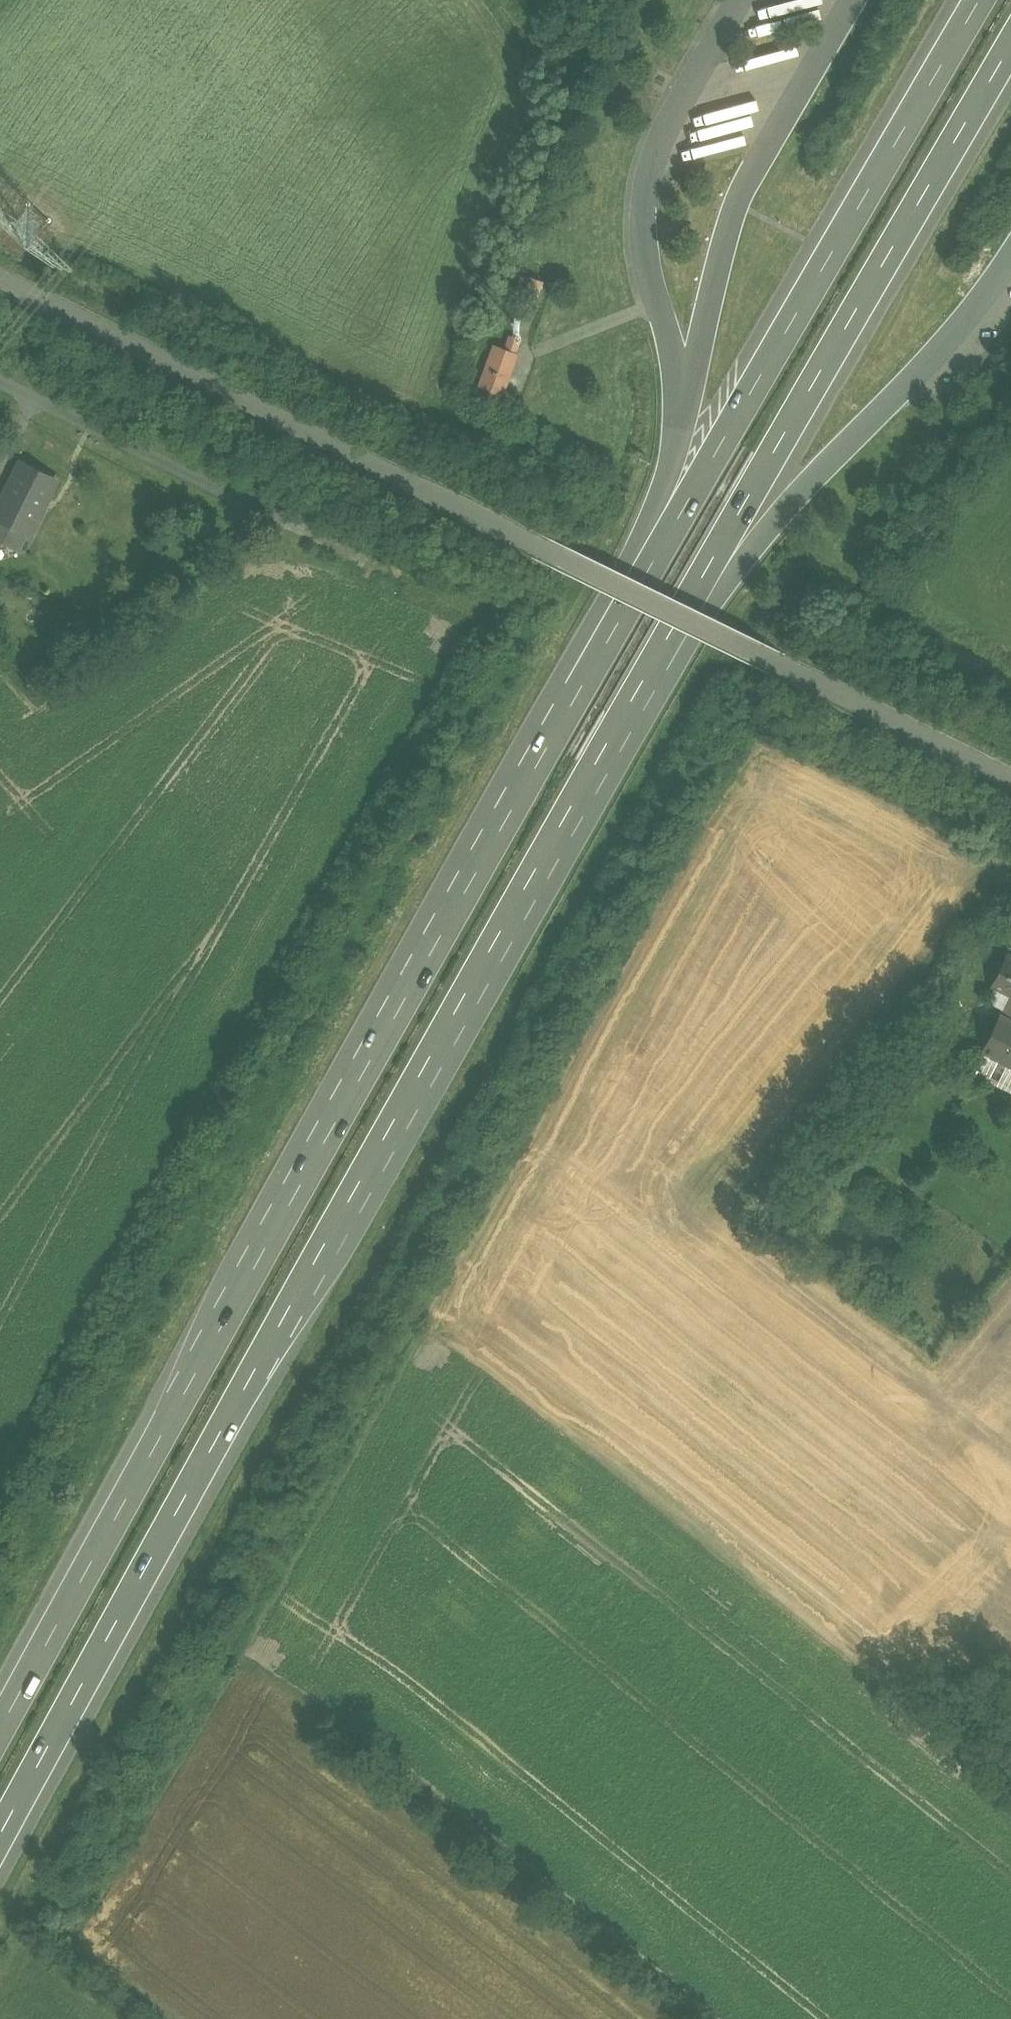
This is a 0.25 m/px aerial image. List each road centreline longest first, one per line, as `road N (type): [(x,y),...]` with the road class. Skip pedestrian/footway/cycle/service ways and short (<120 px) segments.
road 1 (motorway): [(0,1859),(362,1184),(1010,54)]
road 2 (motorway): [(967,0),(303,1149),(0,1716)]
road 3 (unclassified): [(0,280),(1010,780)]

